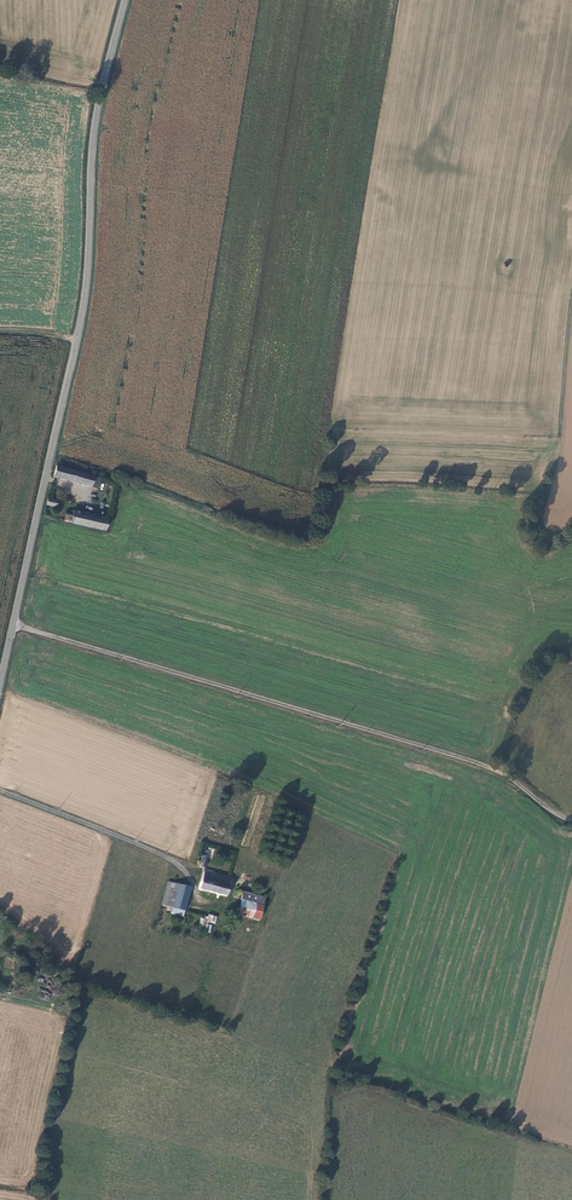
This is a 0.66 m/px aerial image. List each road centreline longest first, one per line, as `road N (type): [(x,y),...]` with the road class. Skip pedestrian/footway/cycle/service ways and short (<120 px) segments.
road 1 (tertiary): [(15,625),(82,318),(92,139),(125,0)]
road 2 (unclassified): [(15,625),(498,768),(571,823)]

